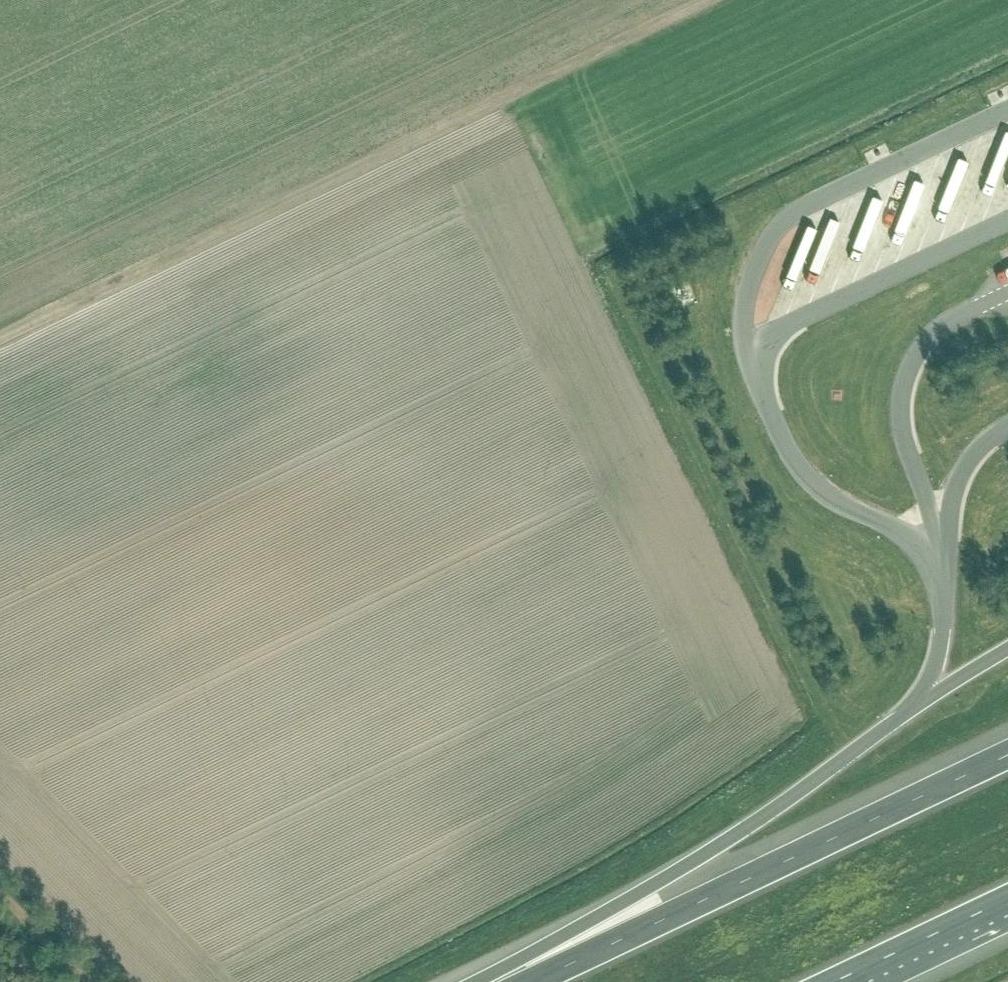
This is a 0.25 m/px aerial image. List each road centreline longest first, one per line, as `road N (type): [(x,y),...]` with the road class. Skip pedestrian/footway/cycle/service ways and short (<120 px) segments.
road 1 (track): [(723,0),(0,349)]
road 2 (motorway): [(1007,752),(525,981)]
road 3 (motorway): [(916,705),(770,811),(482,981)]
road 4 (motorway): [(832,981),(1007,899)]
road 5 (unclassified): [(86,981),(0,895)]

